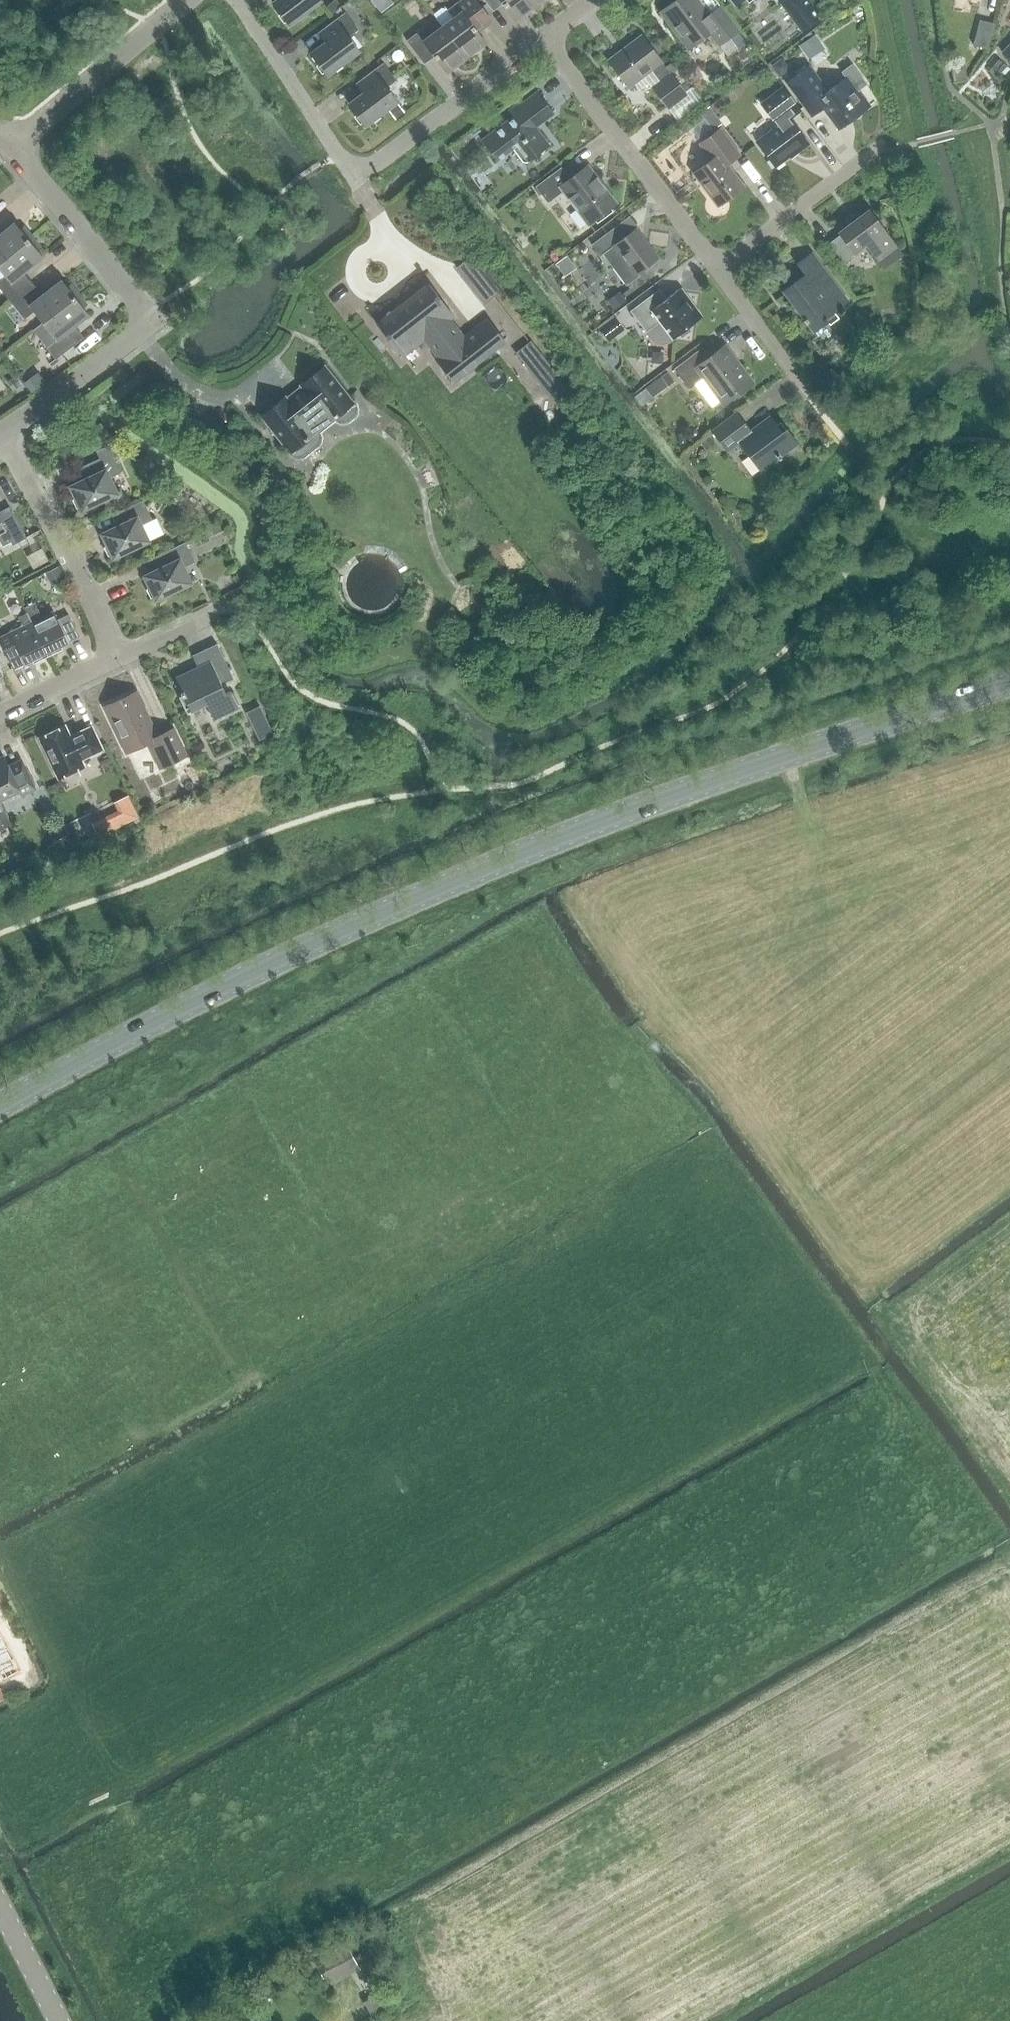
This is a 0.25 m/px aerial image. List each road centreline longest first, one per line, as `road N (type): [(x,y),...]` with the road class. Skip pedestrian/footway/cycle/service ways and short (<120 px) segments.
road 1 (secondary): [(0,1107),(168,1014),(451,883),(754,765),(1009,682)]
road 2 (residential): [(4,434),(145,324),(9,148)]
road 3 (residential): [(715,266),(544,38)]
road 4 (residential): [(118,656),(4,434)]
road 5 (residential): [(357,179),(544,38)]
road 6 (residential): [(9,148),(183,0)]
road 7 (residential): [(357,179),(233,0)]
road 8 (residential): [(715,266),(869,154)]
road 9 (residential): [(805,388),(715,266)]
road 10 (residential): [(0,714),(118,656)]
road 11 (secondary): [(60,2020),(0,1904)]

